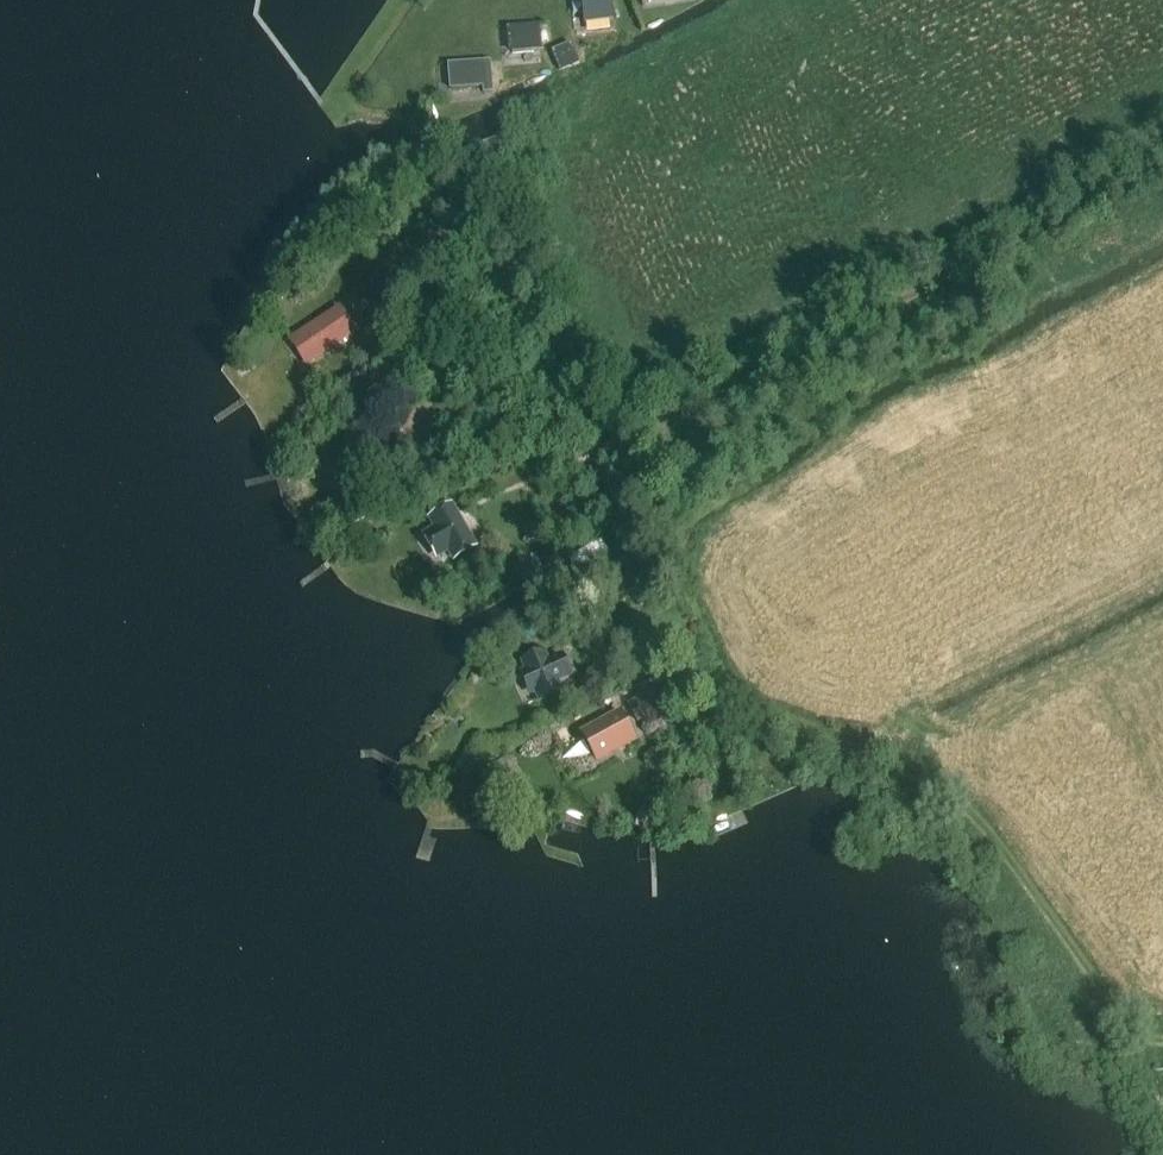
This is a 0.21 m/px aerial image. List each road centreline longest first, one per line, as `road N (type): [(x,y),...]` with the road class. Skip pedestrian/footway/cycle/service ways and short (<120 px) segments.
road 1 (track): [(1162,154),(590,437)]
road 2 (track): [(731,711),(764,716),(946,789),(996,843),(1129,1026),(1162,1038)]

